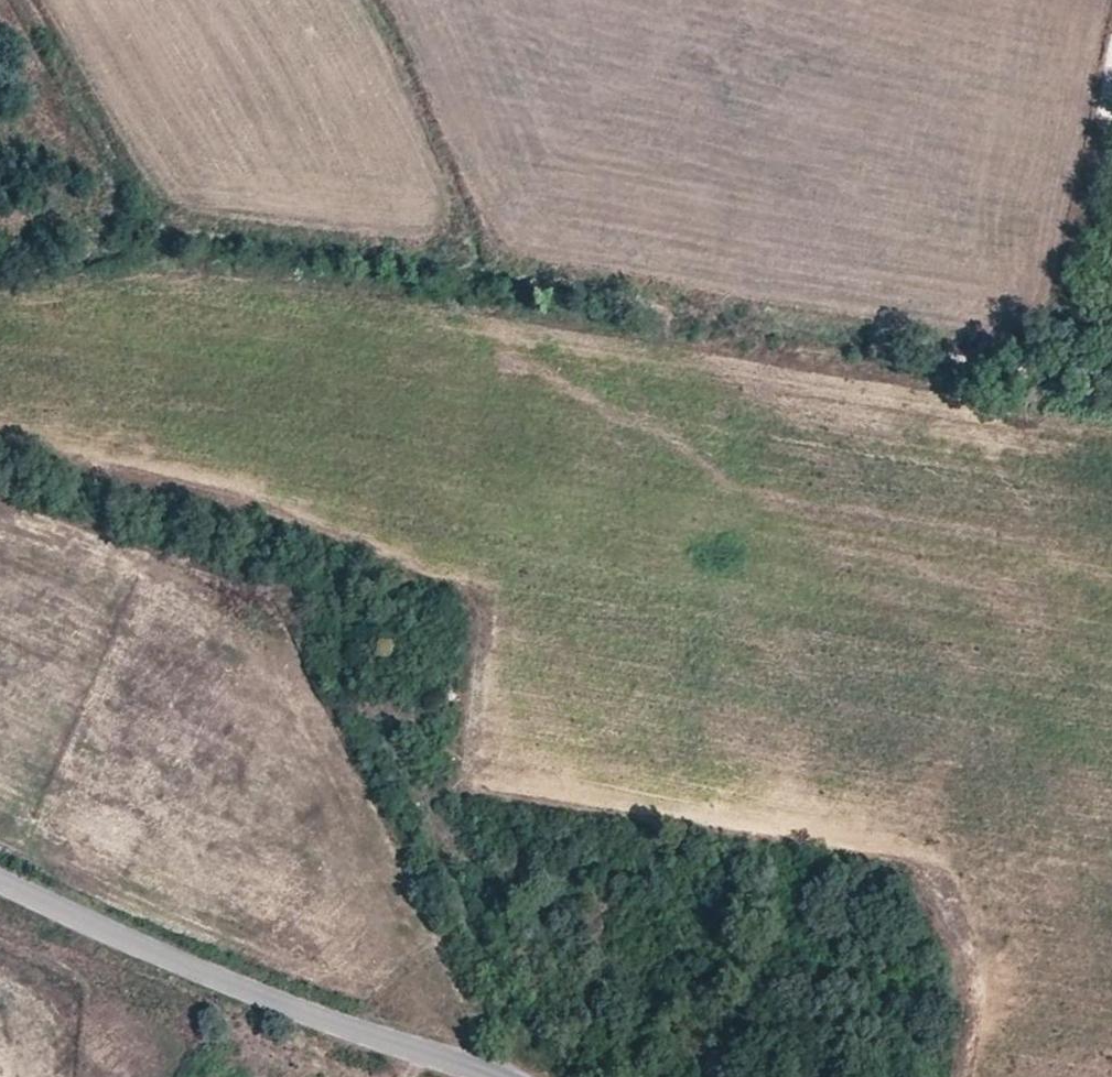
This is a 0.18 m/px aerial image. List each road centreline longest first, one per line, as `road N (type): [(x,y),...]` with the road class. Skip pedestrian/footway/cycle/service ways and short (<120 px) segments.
road 1 (tertiary): [(497,1076),(127,941),(0,882)]

